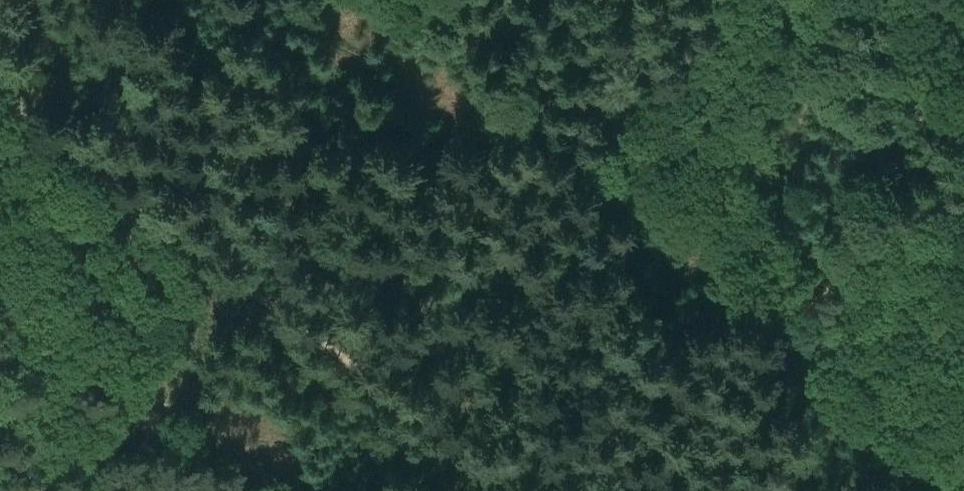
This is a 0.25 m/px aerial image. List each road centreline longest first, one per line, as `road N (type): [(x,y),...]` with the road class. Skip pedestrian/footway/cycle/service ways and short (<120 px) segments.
road 1 (track): [(0,256),(7,279),(65,354),(196,416),(285,490)]

